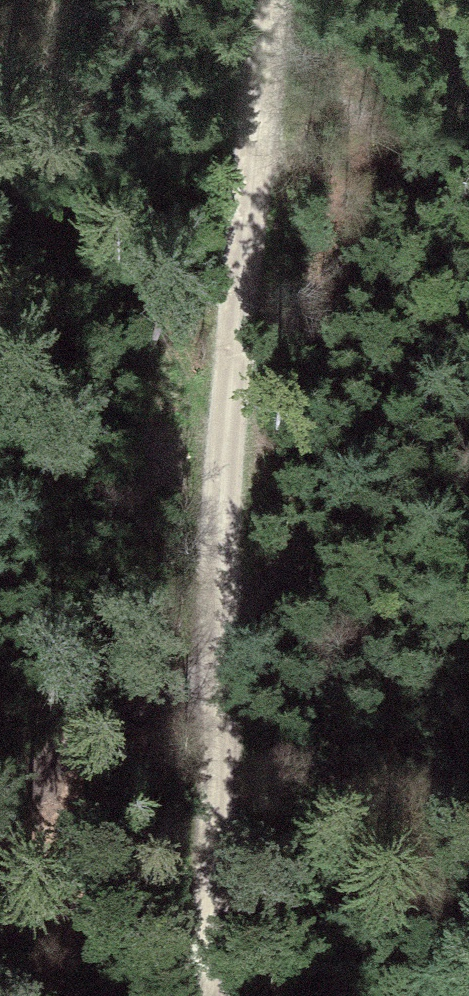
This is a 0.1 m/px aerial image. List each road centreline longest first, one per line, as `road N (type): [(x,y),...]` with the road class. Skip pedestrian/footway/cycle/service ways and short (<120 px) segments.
road 1 (unclassified): [(206,995),(212,450),(273,0)]
road 2 (track): [(210,602),(359,495),(468,437)]
road 3 (track): [(0,813),(145,776),(208,776)]

